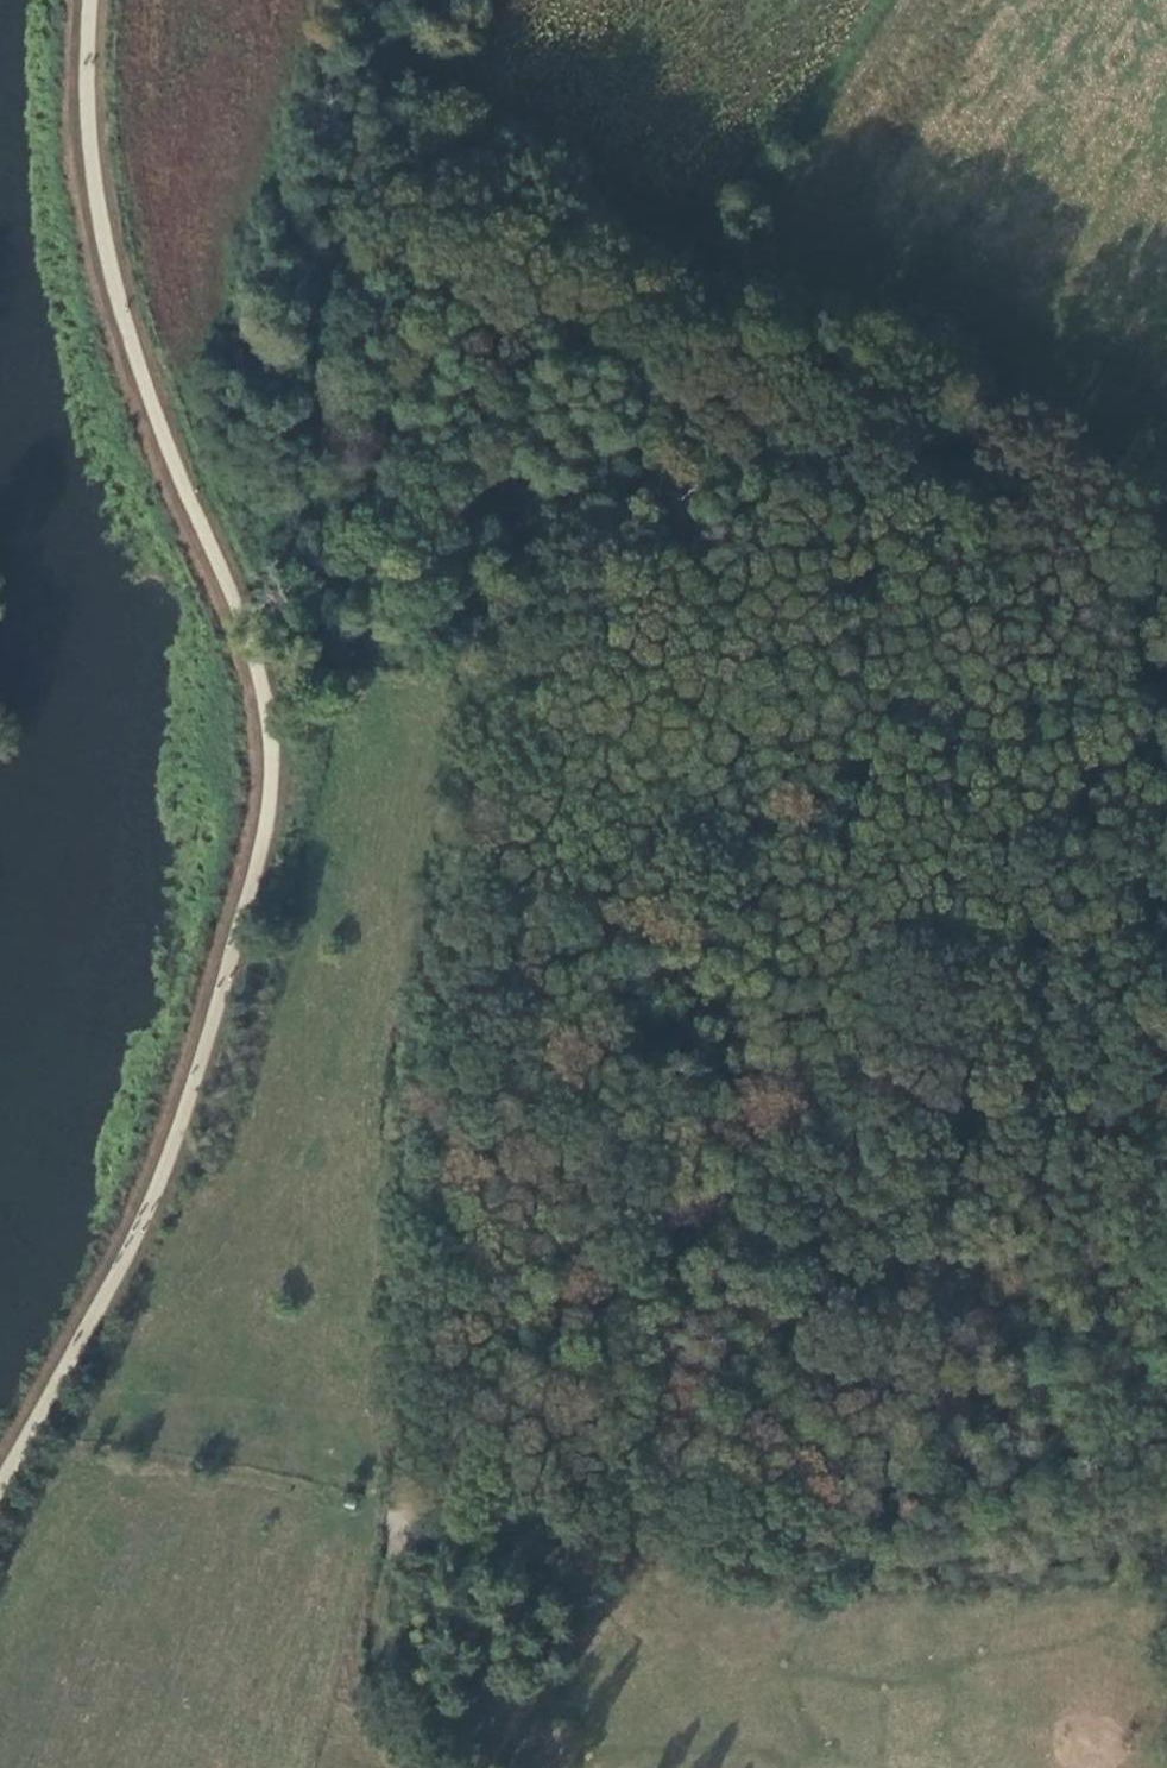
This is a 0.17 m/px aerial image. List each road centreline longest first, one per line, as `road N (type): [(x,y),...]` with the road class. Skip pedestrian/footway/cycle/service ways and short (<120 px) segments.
road 1 (track): [(505,686),(474,1055),(388,1681),(392,1736),(427,1767)]

